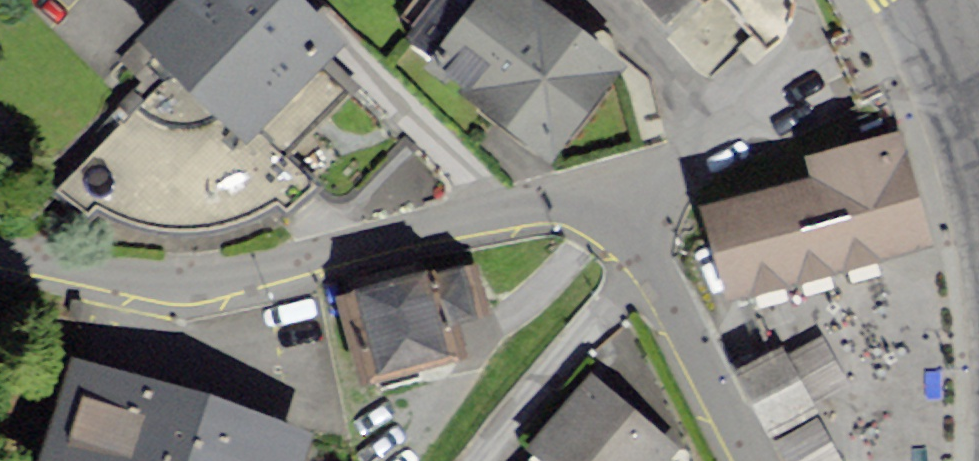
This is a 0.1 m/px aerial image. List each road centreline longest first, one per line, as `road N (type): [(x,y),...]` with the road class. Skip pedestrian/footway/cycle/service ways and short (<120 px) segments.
road 1 (residential): [(630,224),(575,210),(507,209),(221,274),(161,278),(0,252)]
road 2 (residential): [(655,264),(594,322),(478,460)]
road 3 (unclassified): [(758,460),(655,264)]
road 4 (secondary): [(920,0),(948,56),(978,155)]

